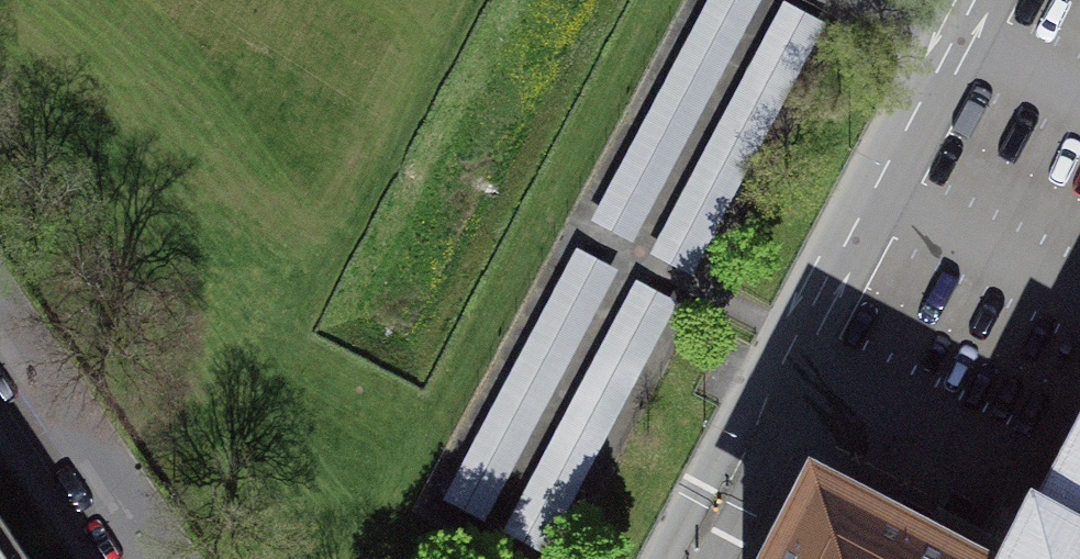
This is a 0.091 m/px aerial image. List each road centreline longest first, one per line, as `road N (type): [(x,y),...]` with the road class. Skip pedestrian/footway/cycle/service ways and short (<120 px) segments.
road 1 (residential): [(131,558),(0,360)]

